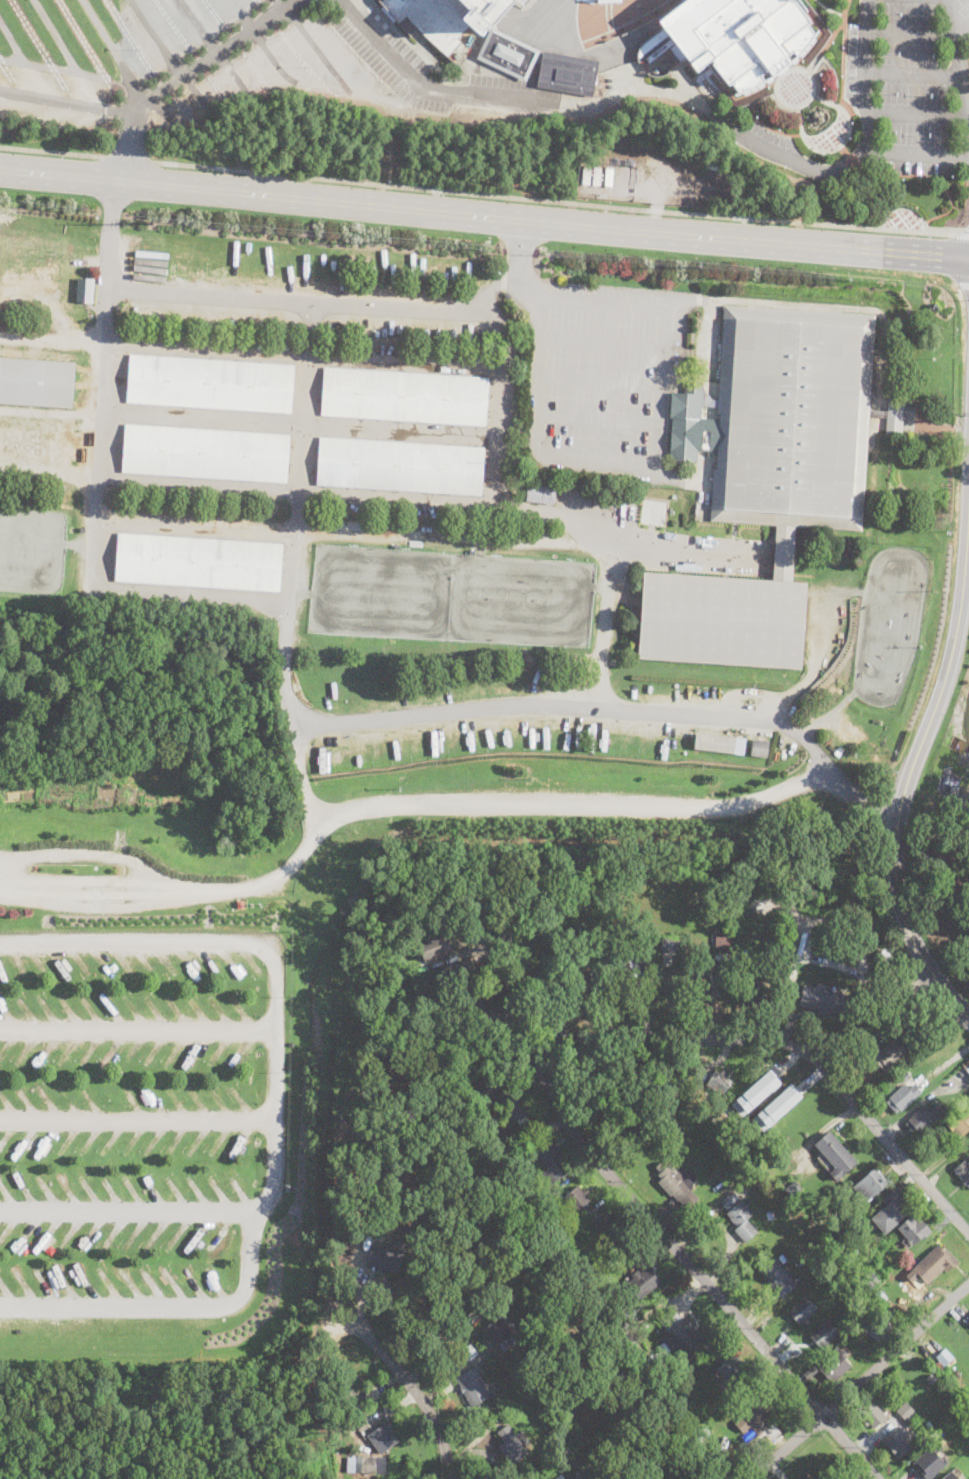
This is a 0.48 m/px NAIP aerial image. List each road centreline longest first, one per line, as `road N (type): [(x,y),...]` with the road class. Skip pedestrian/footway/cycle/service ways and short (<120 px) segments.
road 1 (secondary): [(968,258),(0,169)]
road 2 (residential): [(878,1478),(574,1134),(548,1088),(502,939)]
road 3 (residential): [(968,1233),(799,1048),(532,1044)]
road 4 (residential): [(968,1018),(943,986),(897,892),(904,793),(960,629),(968,565)]
road 5 (residential): [(968,1286),(753,1478)]
road 6 (residential): [(453,1478),(435,1422),(362,1333)]

